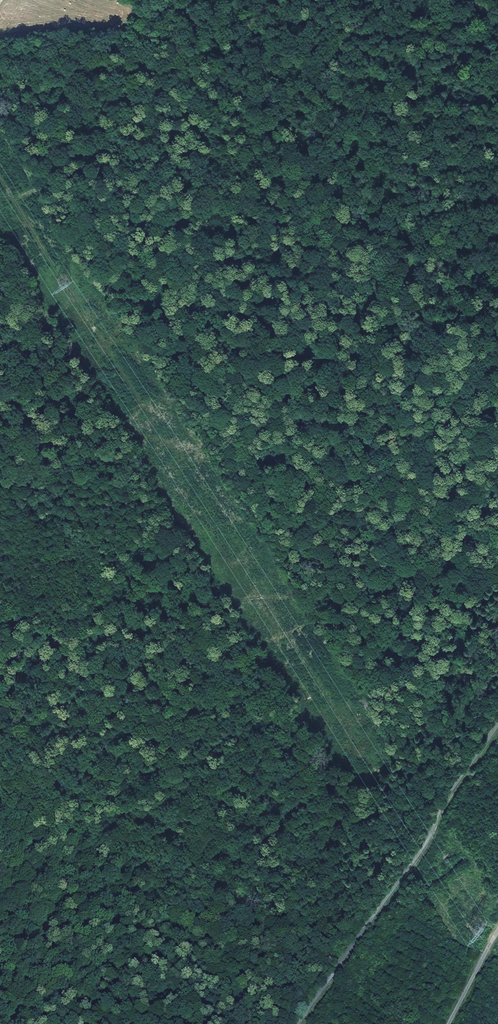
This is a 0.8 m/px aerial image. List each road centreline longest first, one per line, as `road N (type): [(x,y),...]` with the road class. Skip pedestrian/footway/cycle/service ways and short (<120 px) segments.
road 1 (track): [(305,1023),(430,847),(447,807),(497,734)]

